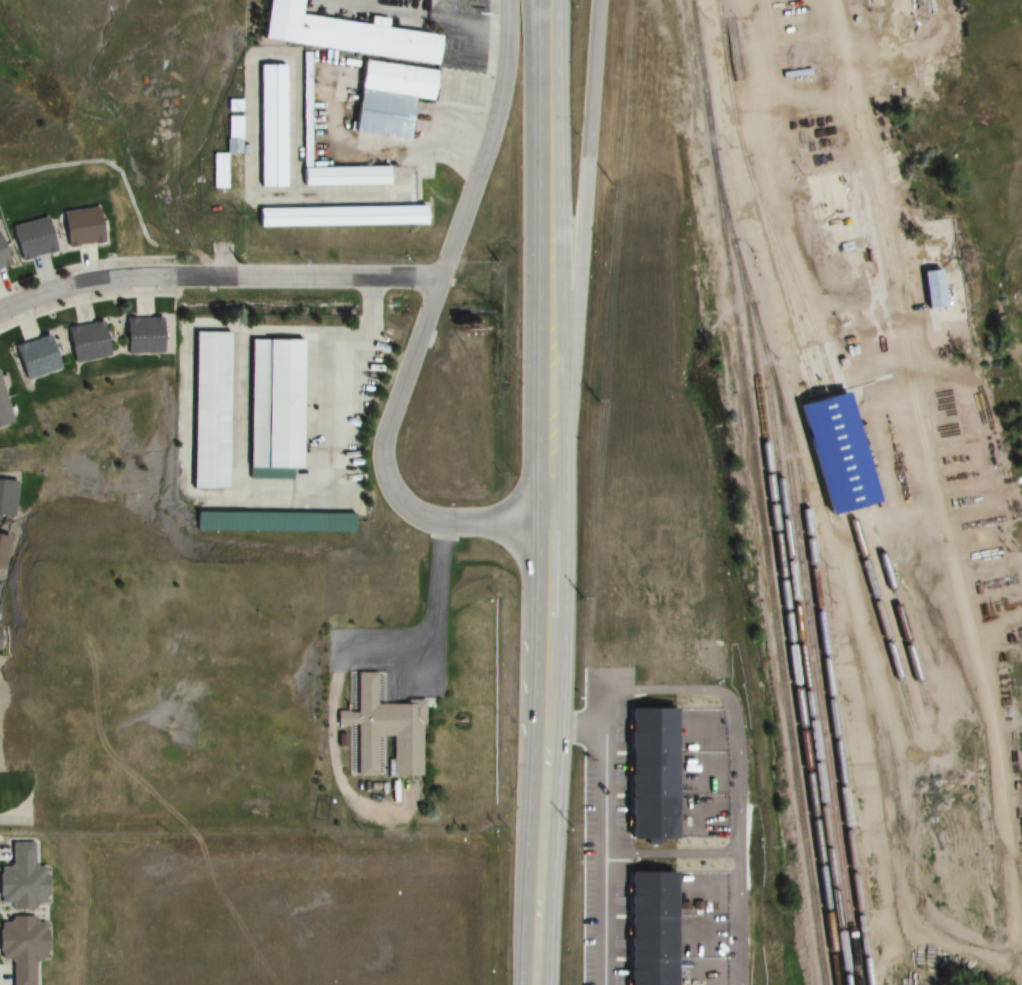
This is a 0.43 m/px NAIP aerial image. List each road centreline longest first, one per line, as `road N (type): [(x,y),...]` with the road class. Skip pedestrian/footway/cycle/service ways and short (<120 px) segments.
road 1 (residential): [(548,523),(425,519),(400,504),(383,468),(389,425),(502,98),(507,0)]
road 2 (primary): [(528,0),(526,523)]
road 3 (primary): [(548,474),(578,290),(600,0)]
road 4 (residential): [(440,280),(123,280),(0,310)]
road 5 (primary): [(526,523),(522,748),(542,814)]
road 6 (primary): [(548,523),(542,814)]
road 7 (primary): [(547,202),(548,474)]
road 8 (primary): [(548,0),(547,202)]
road 9 (primary): [(542,814),(535,984)]

